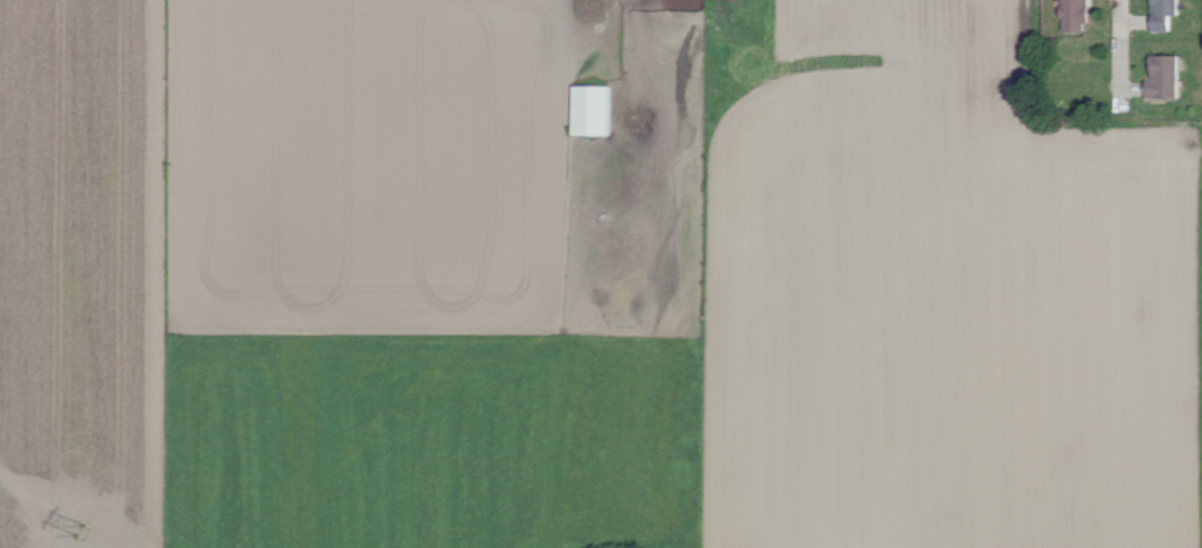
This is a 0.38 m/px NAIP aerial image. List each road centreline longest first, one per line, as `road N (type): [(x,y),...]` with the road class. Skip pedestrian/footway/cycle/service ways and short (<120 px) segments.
road 1 (residential): [(633,0),(637,99),(628,118)]

